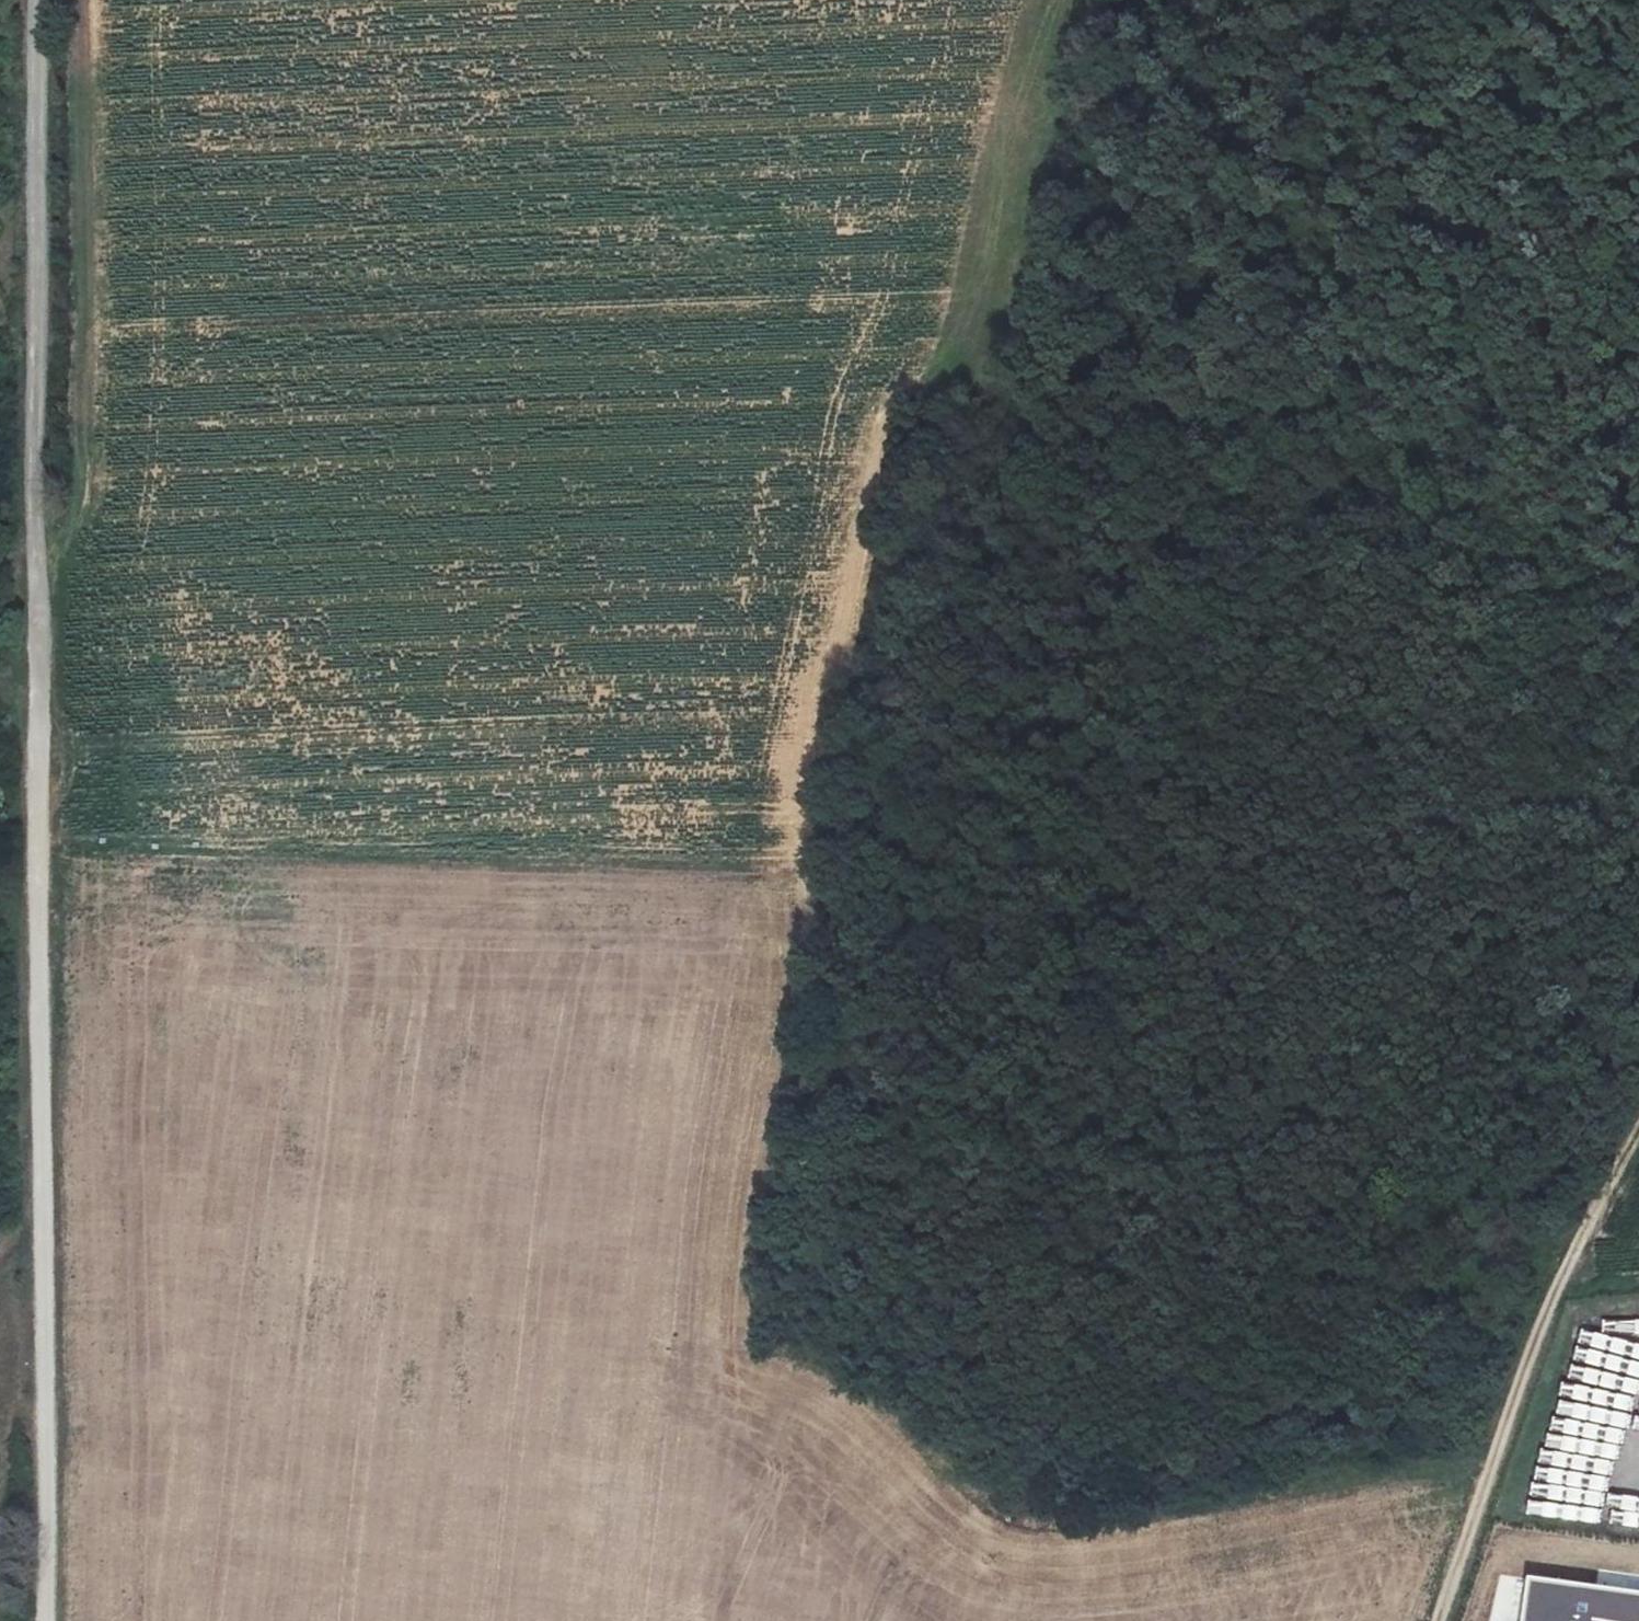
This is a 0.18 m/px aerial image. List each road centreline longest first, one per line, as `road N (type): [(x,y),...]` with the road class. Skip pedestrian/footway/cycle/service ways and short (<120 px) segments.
road 1 (track): [(39,0),(44,1620)]
road 2 (track): [(1638,1128),(1512,1374),(1431,1620)]

